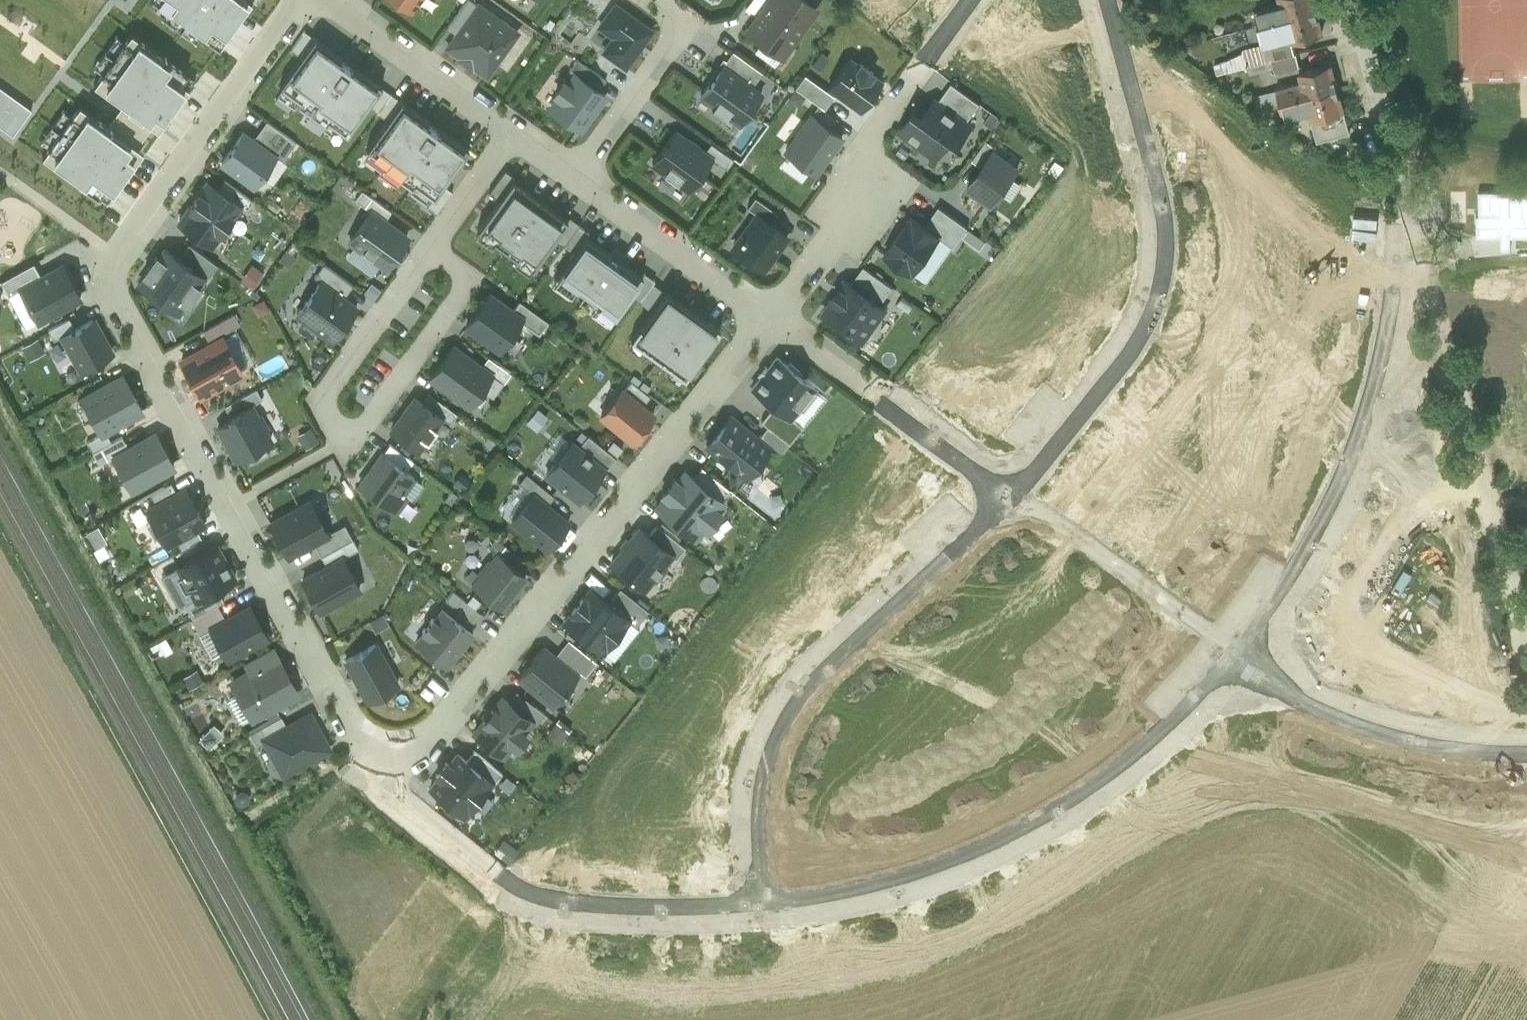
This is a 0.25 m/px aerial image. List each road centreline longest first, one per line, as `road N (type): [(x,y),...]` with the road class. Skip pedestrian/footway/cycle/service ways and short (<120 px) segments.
road 1 (residential): [(383,749),(348,720),(112,283),(117,256),(299,0)]
road 2 (residential): [(766,319),(443,725),(423,742),(383,749)]
road 3 (residential): [(759,913),(883,895),(1022,841),(1162,745),(1243,664)]
road 4 (residential): [(1006,493),(1131,349),(1163,259),(1100,0)]
road 5 (residential): [(759,913),(754,783),(786,704),(826,656),(1006,493)]
road 6 (residential): [(1243,664),(1339,513),(1374,432),(1393,369),(1411,231)]
road 7 (residential): [(1411,231),(1526,662)]
road 8 (residential): [(1526,750),(1436,748),(1388,736),(1243,664)]
road 9 (residential): [(430,249),(470,279),(356,439),(320,398)]
road 10 (residential): [(1243,664),(1006,493)]
road 11 (residential): [(766,319),(862,191),(872,138),(916,76)]
road 12 (residential): [(494,868),(510,883),(594,916),(759,913)]
road 13 (residential): [(1351,0),(1411,231)]
road 14 (residential): [(574,180),(766,319)]
road 15 (residential): [(325,0),(513,135)]
road 16 (residential): [(574,180),(670,47),(673,18),(653,0)]
road 17 (residential): [(320,398),(430,249)]
road 18 (residential): [(1006,493),(871,394)]
road 19 (residential): [(494,868),(403,794),(383,749)]
road 20 (residential): [(430,249),(513,135)]
road 21 (residential): [(766,319),(871,394)]

